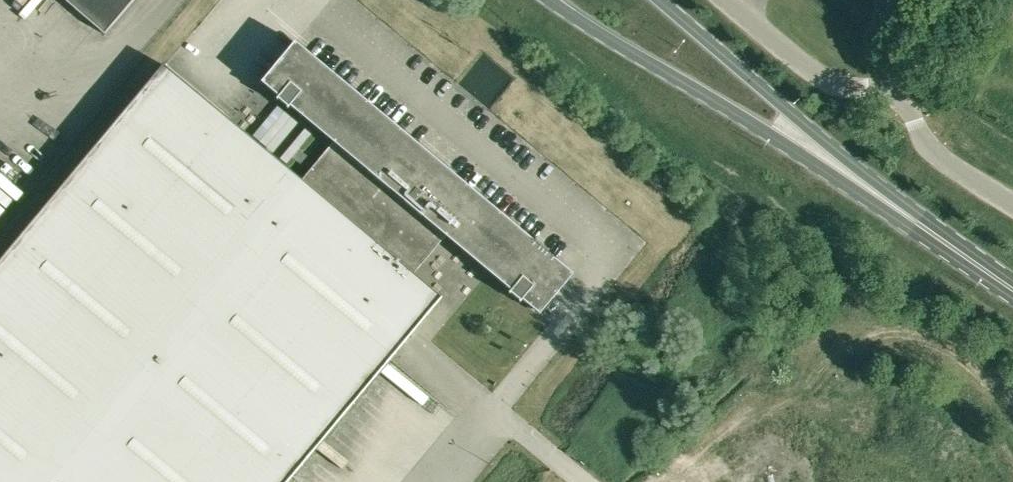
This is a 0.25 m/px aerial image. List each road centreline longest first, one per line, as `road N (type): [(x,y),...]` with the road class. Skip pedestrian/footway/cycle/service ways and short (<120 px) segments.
road 1 (primary): [(550,0),(919,227)]
road 2 (primary): [(919,227),(651,0)]
road 3 (unclassified): [(728,0),(817,73),(898,96)]
road 4 (unclassified): [(898,96),(929,149),(1012,205)]

